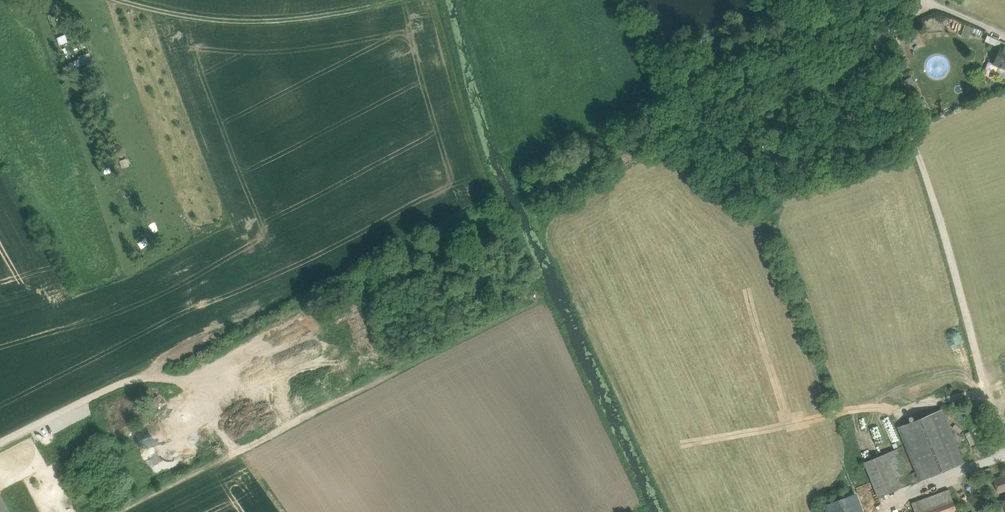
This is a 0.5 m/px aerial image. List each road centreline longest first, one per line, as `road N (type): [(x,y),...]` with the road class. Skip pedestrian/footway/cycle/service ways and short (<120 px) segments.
road 1 (track): [(120,0),(236,21),(400,0)]
road 2 (track): [(276,430),(117,511)]

